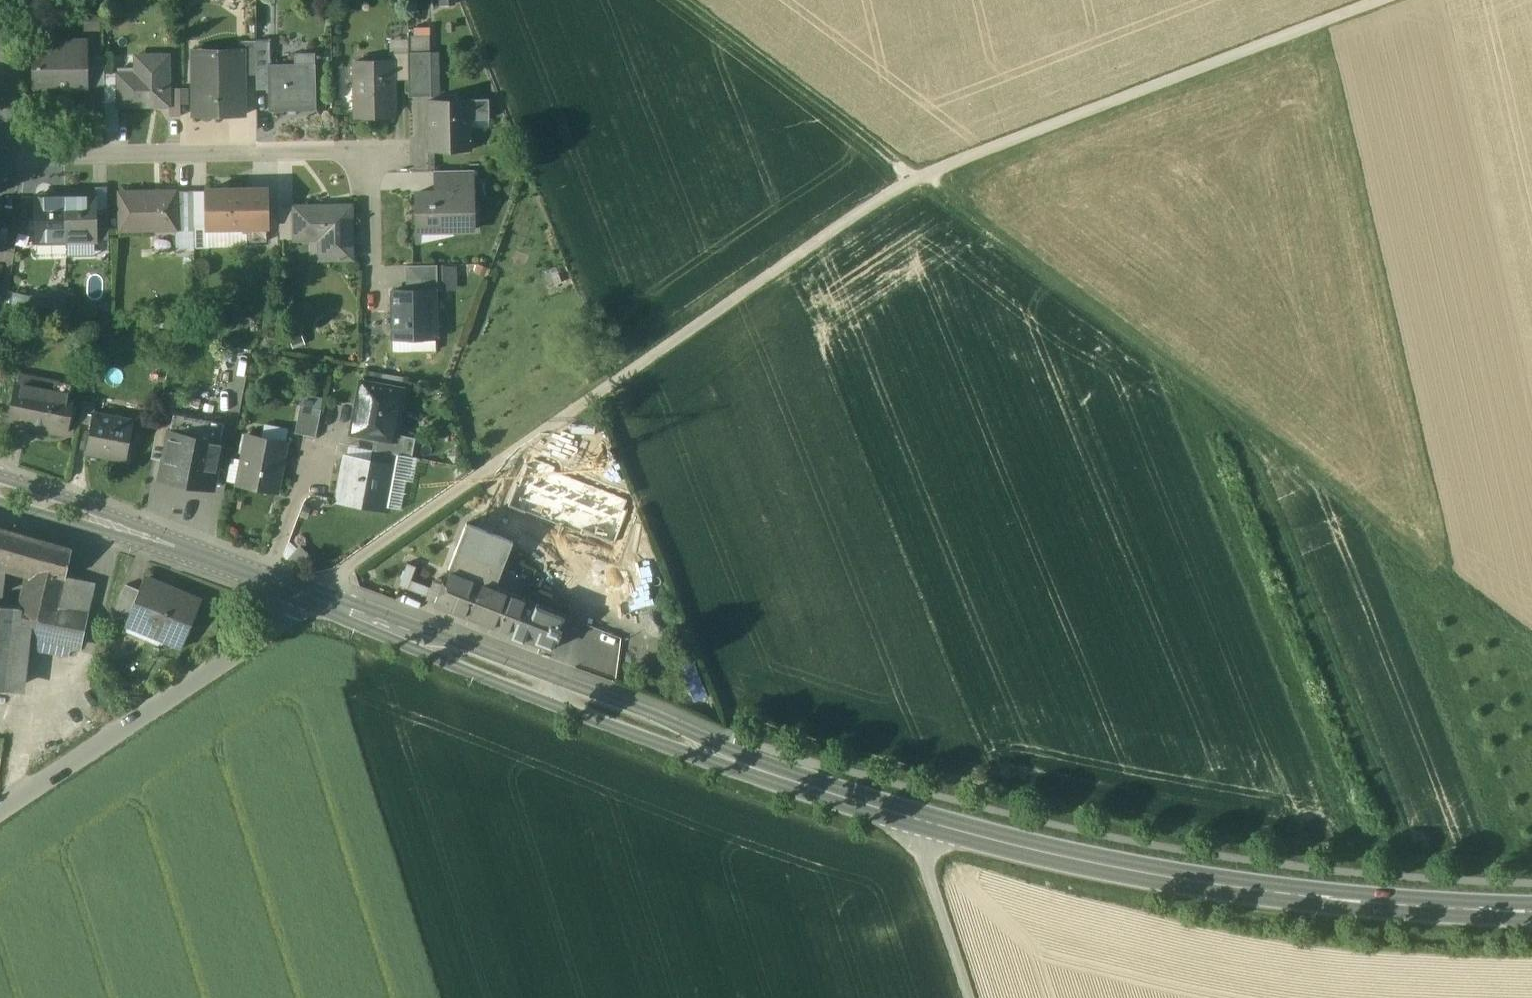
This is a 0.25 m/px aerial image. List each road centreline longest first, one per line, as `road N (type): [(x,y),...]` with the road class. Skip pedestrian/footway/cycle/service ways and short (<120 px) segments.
road 1 (secondary): [(1531,911),(1281,895),(1018,847),(751,768),(317,600)]
road 2 (track): [(317,600),(331,580),(911,179),(1391,0)]
road 3 (track): [(1531,643),(1322,476),(663,0)]
road 4 (residential): [(4,156),(346,153),(367,166),(372,256)]
road 5 (residential): [(317,600),(0,813)]
road 6 (secondary): [(317,600),(0,493)]
road 7 (track): [(972,997),(927,861),(926,823)]

